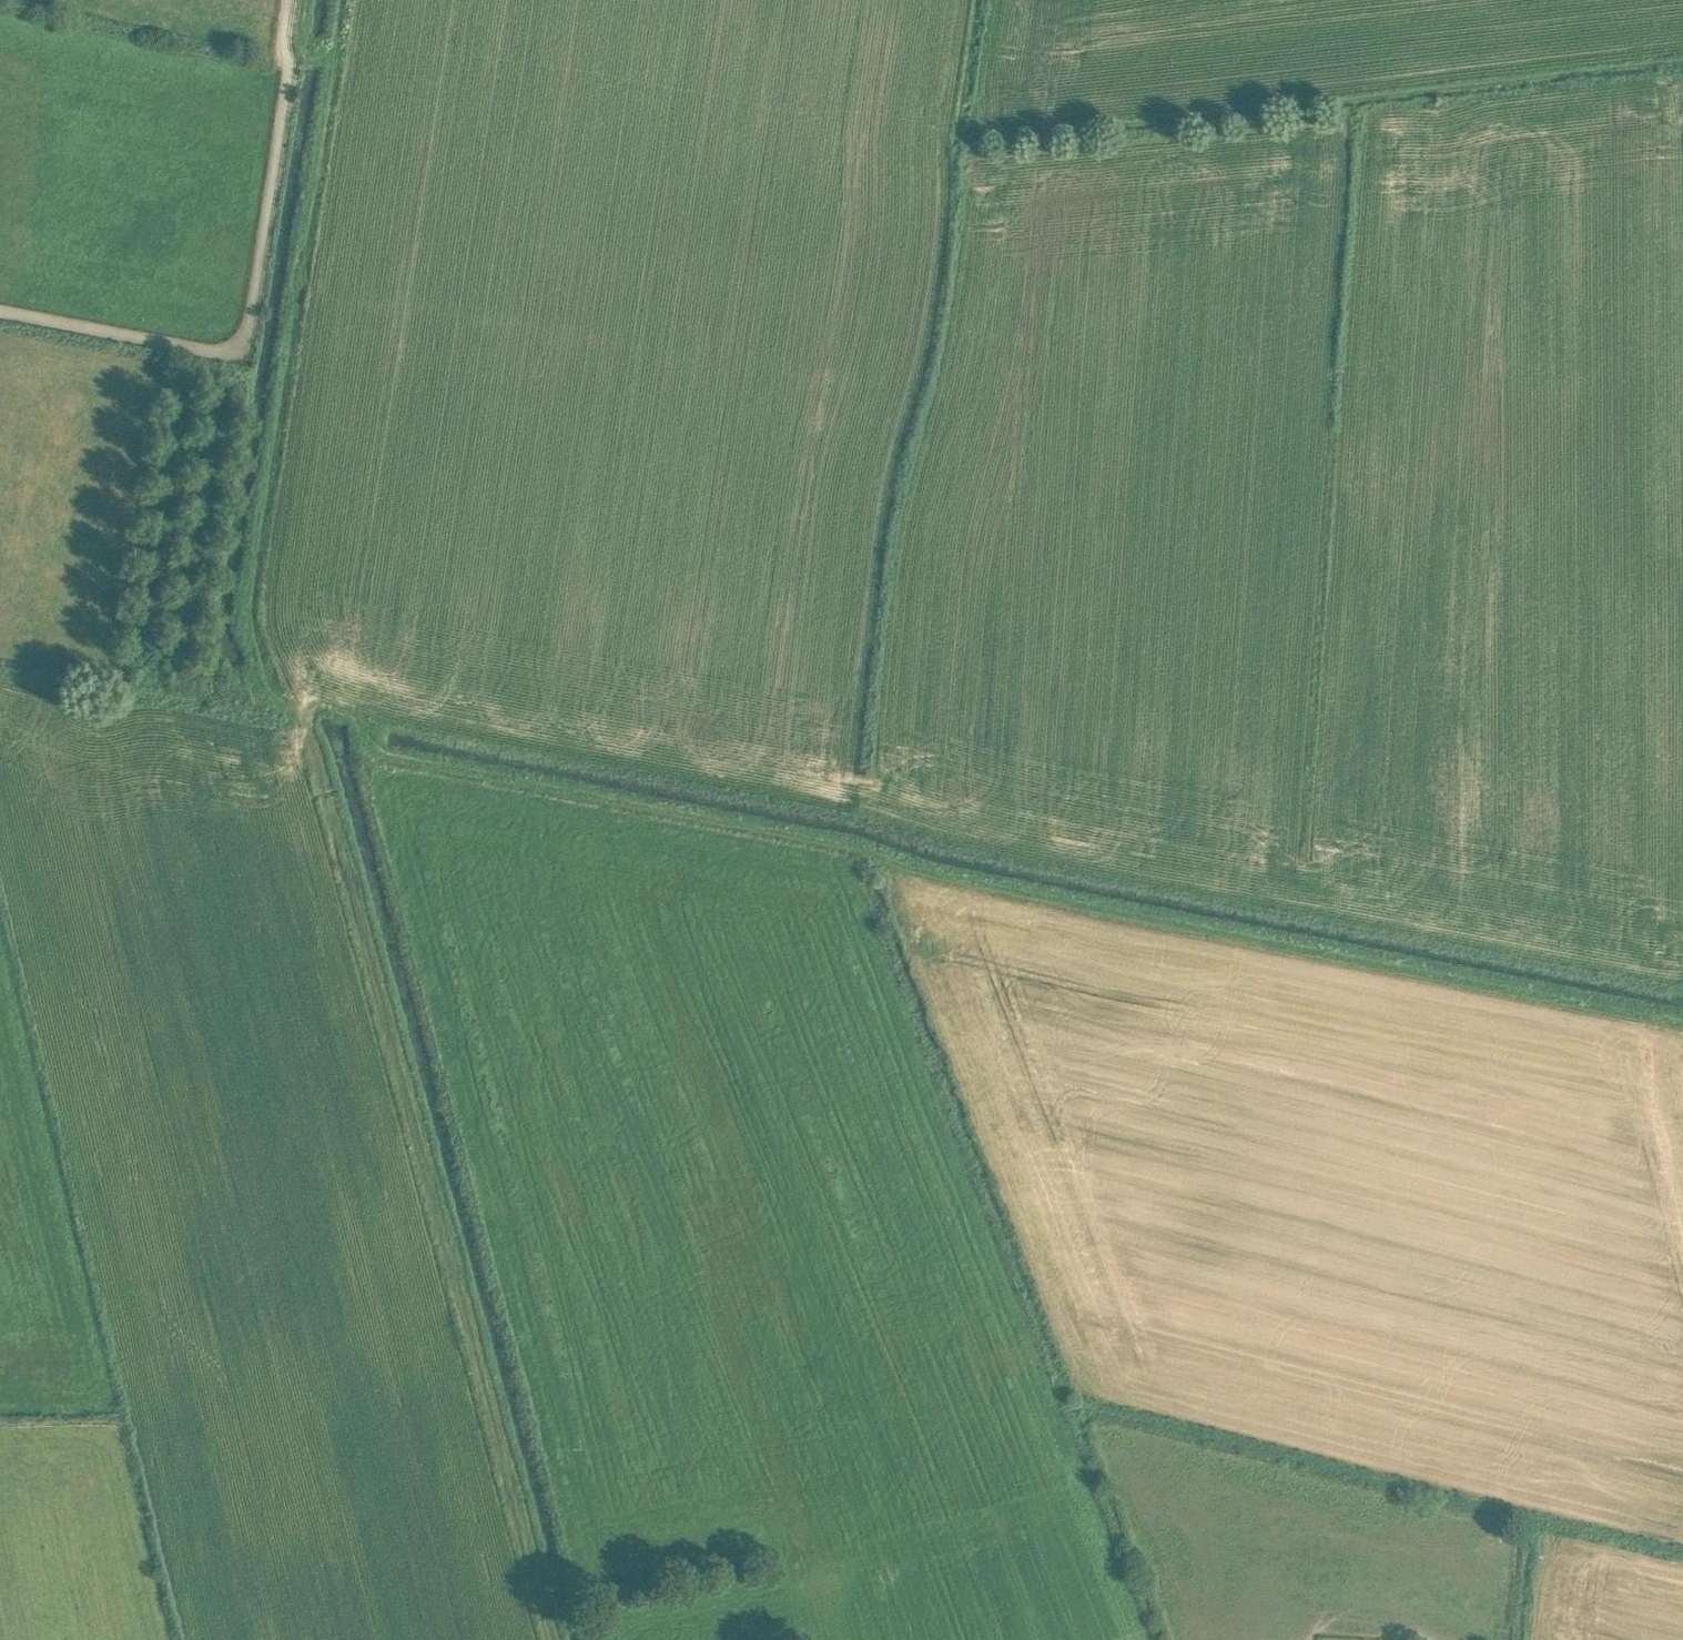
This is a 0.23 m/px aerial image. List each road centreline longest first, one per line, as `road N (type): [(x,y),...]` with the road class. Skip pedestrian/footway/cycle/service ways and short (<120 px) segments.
road 1 (track): [(558,1639),(320,709)]
road 2 (track): [(320,709),(283,706),(245,634),(252,547),(336,64)]

